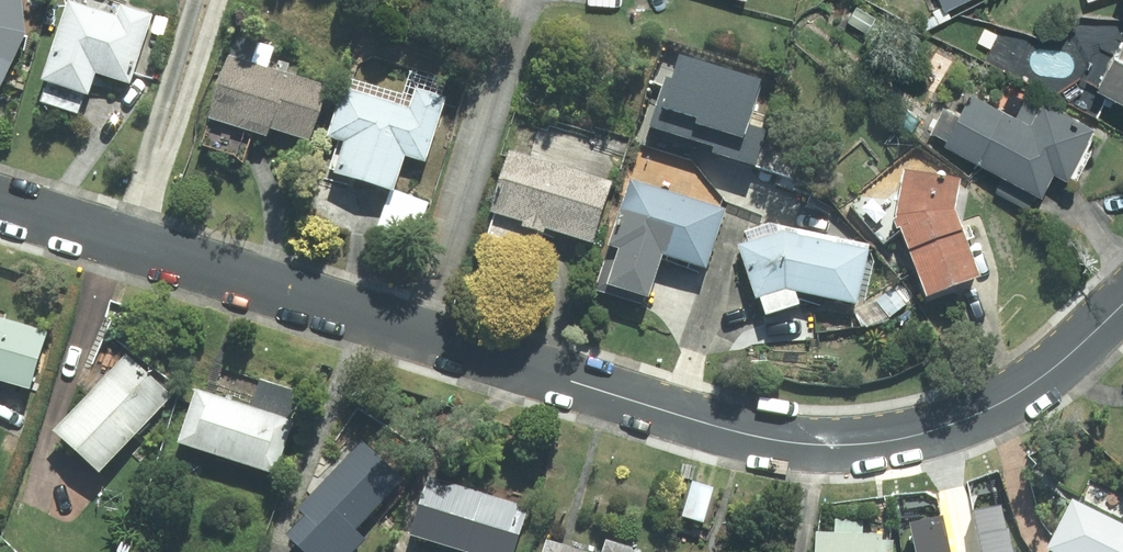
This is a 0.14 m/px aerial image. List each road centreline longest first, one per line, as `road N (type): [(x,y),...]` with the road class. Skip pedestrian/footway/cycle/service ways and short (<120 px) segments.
road 1 (residential): [(0,204),(734,433),(792,443),(887,441),(973,420),(1044,377),(1122,304)]

